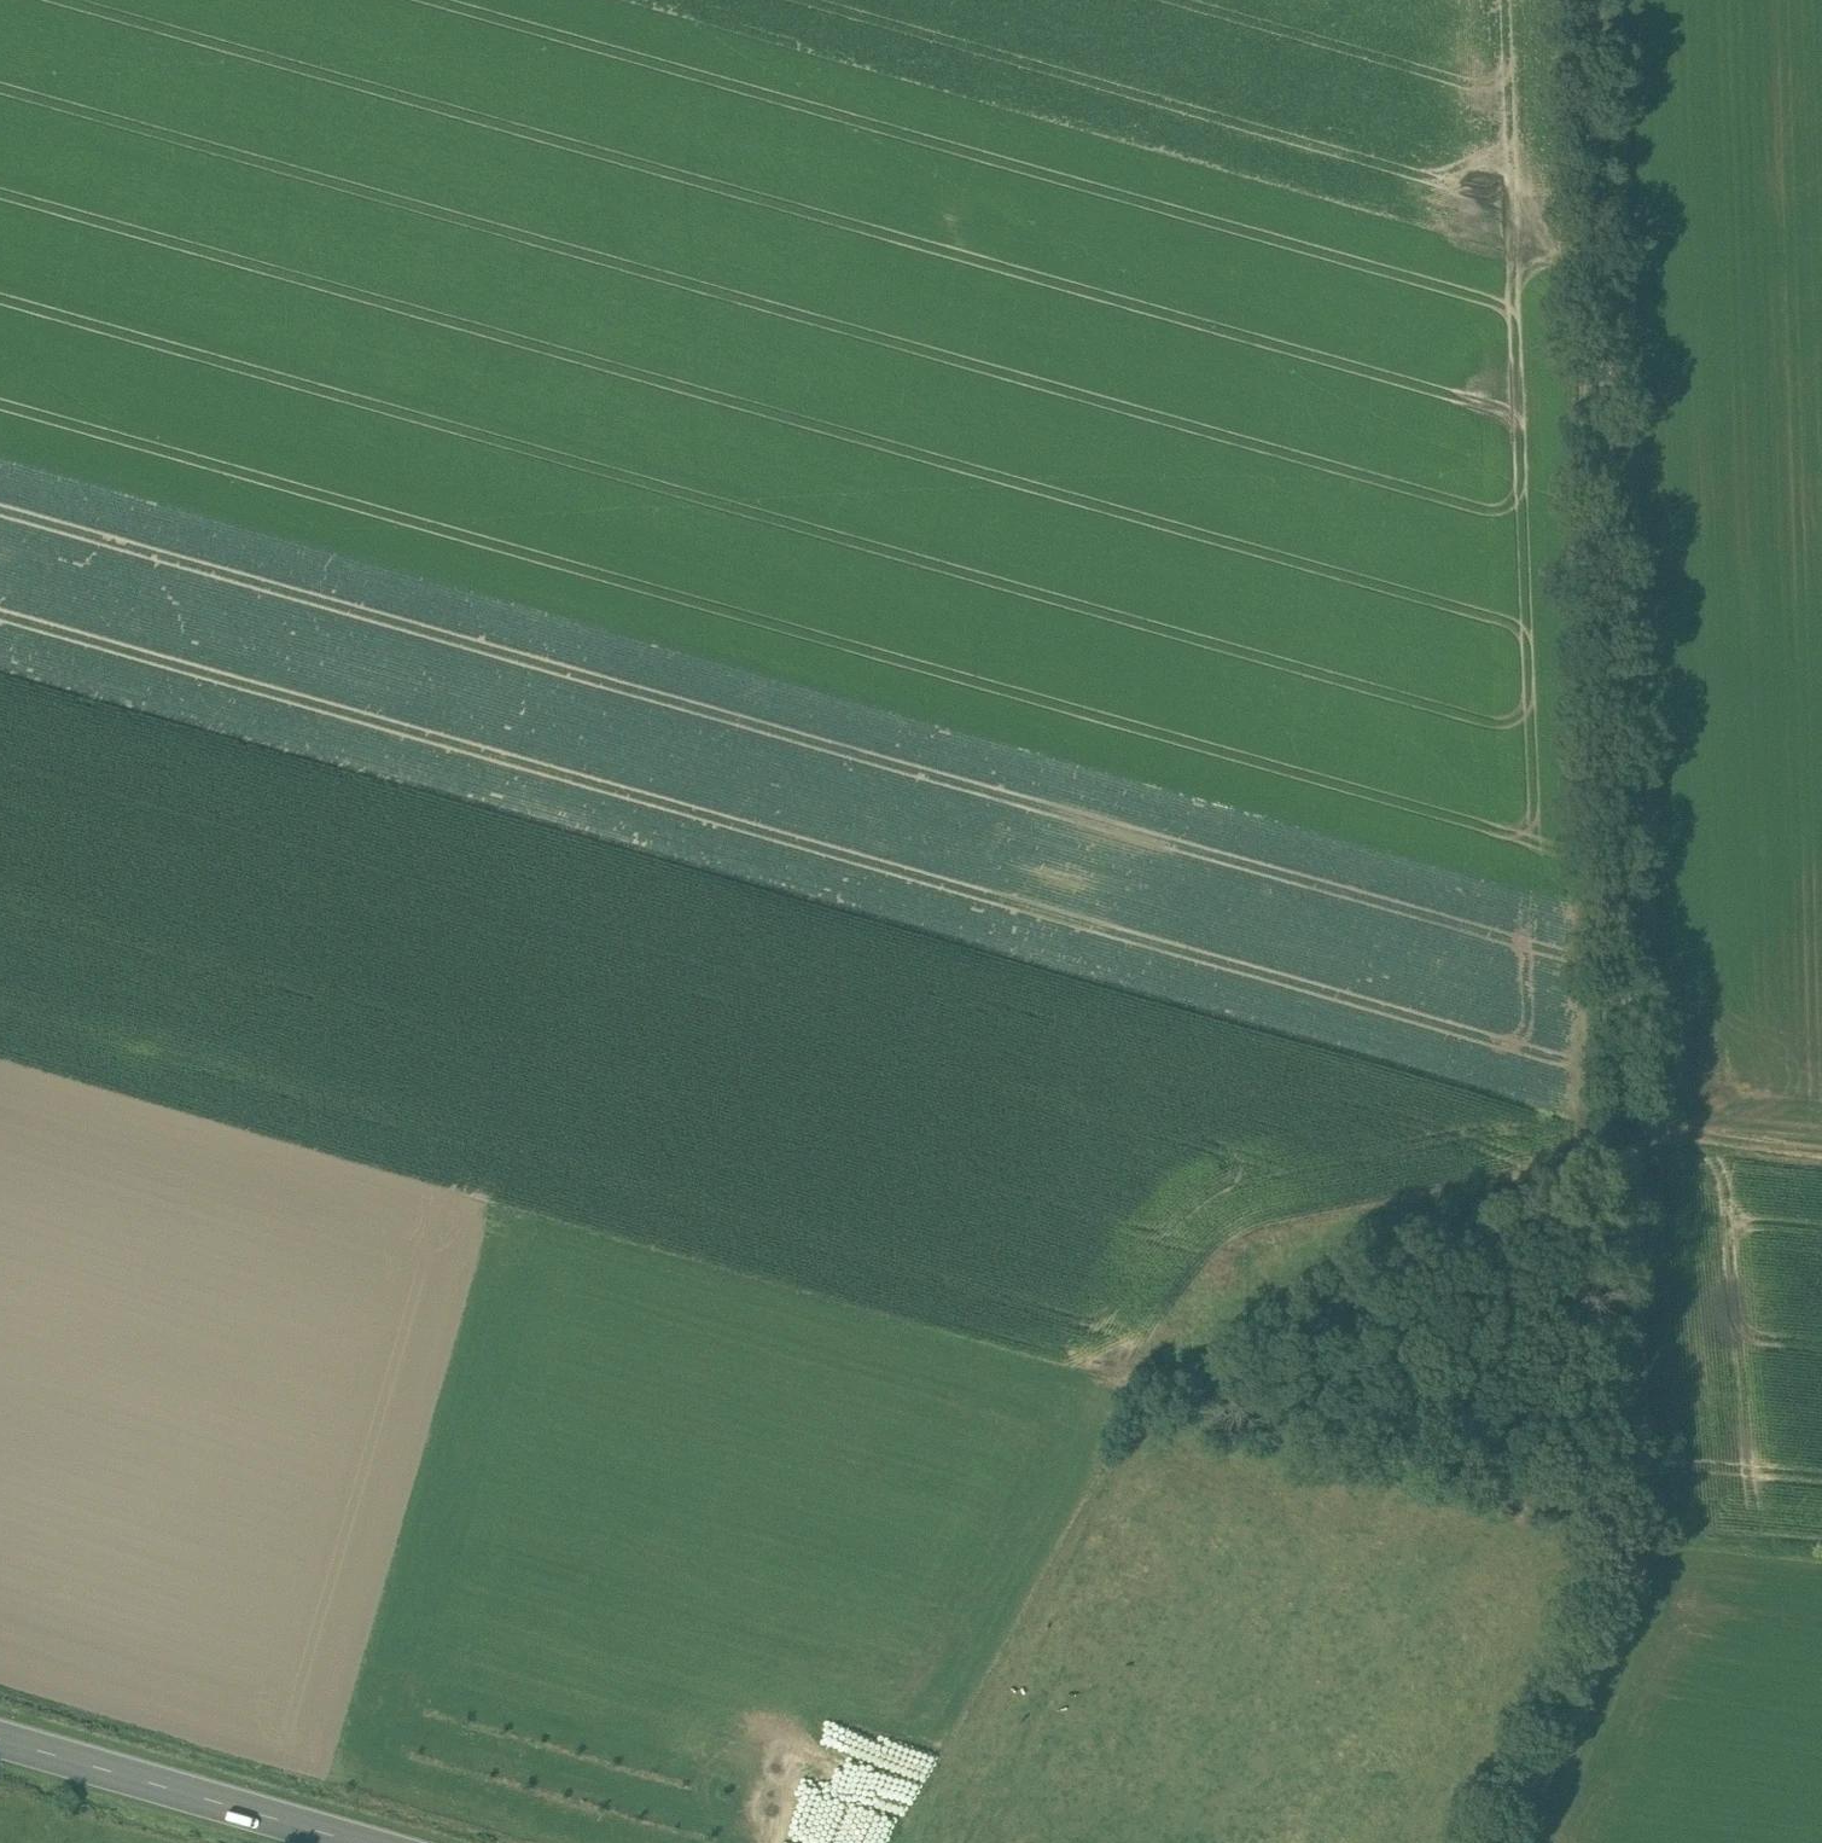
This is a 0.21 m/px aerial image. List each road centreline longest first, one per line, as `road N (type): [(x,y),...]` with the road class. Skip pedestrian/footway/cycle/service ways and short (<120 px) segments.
road 1 (track): [(1594,0),(1646,1485),(1634,1563),(1514,1842)]
road 2 (secondary): [(371,1842),(0,1734)]

